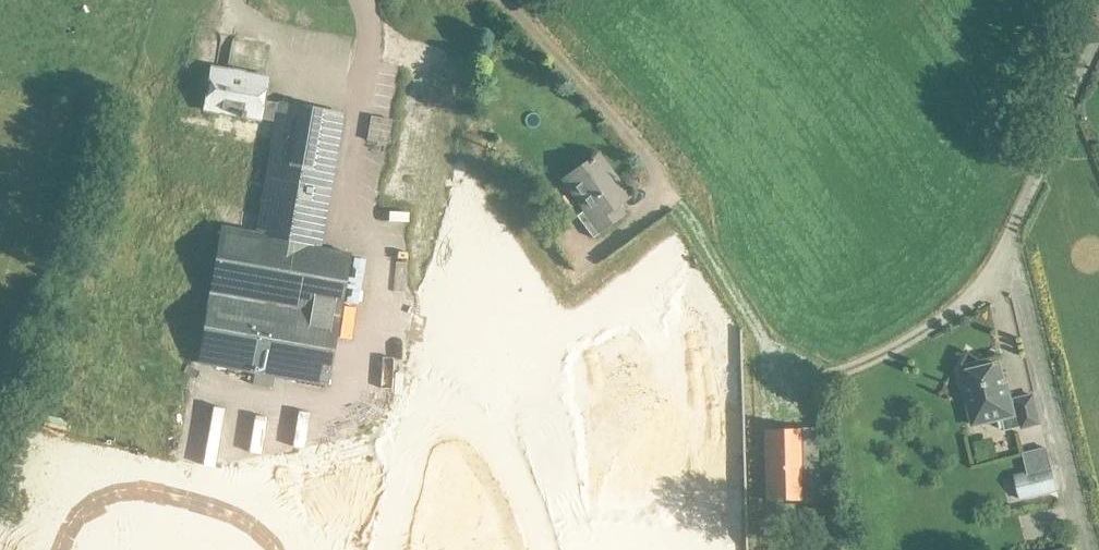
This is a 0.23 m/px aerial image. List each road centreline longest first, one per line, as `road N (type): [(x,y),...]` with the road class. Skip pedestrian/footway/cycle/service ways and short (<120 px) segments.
road 1 (unclassified): [(541,549),(490,433),(449,407),(422,416),(402,456)]

